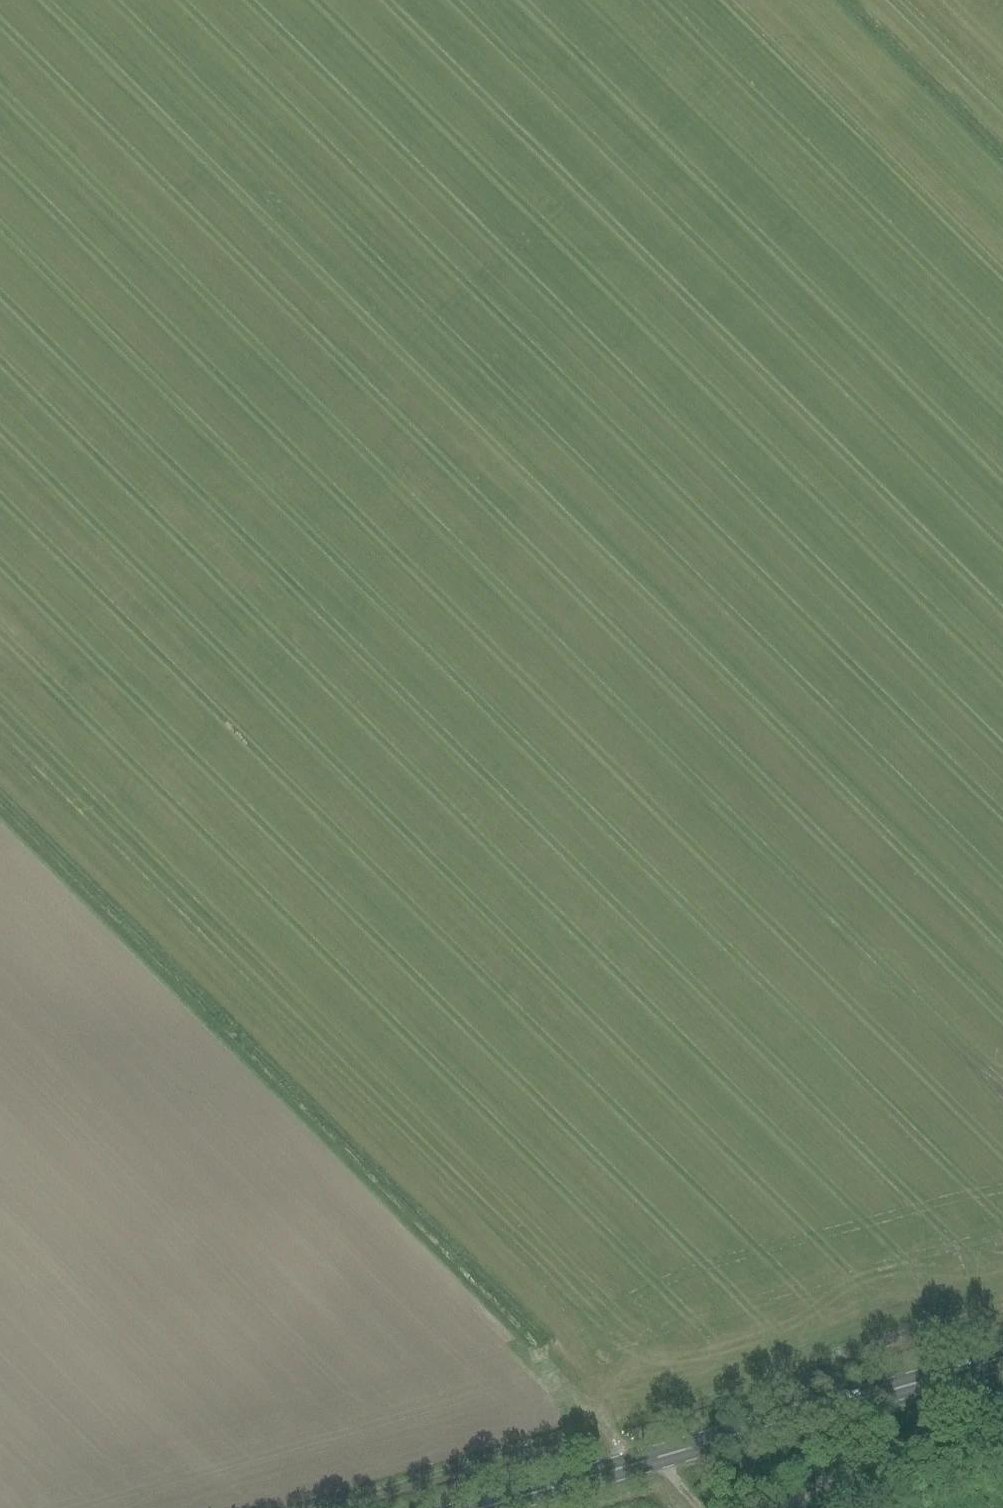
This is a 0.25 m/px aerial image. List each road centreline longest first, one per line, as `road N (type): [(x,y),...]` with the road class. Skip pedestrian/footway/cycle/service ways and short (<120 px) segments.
road 1 (primary): [(473,1507),(1002,1356)]
road 2 (unclassified): [(1002,1405),(904,1438),(791,1507)]

